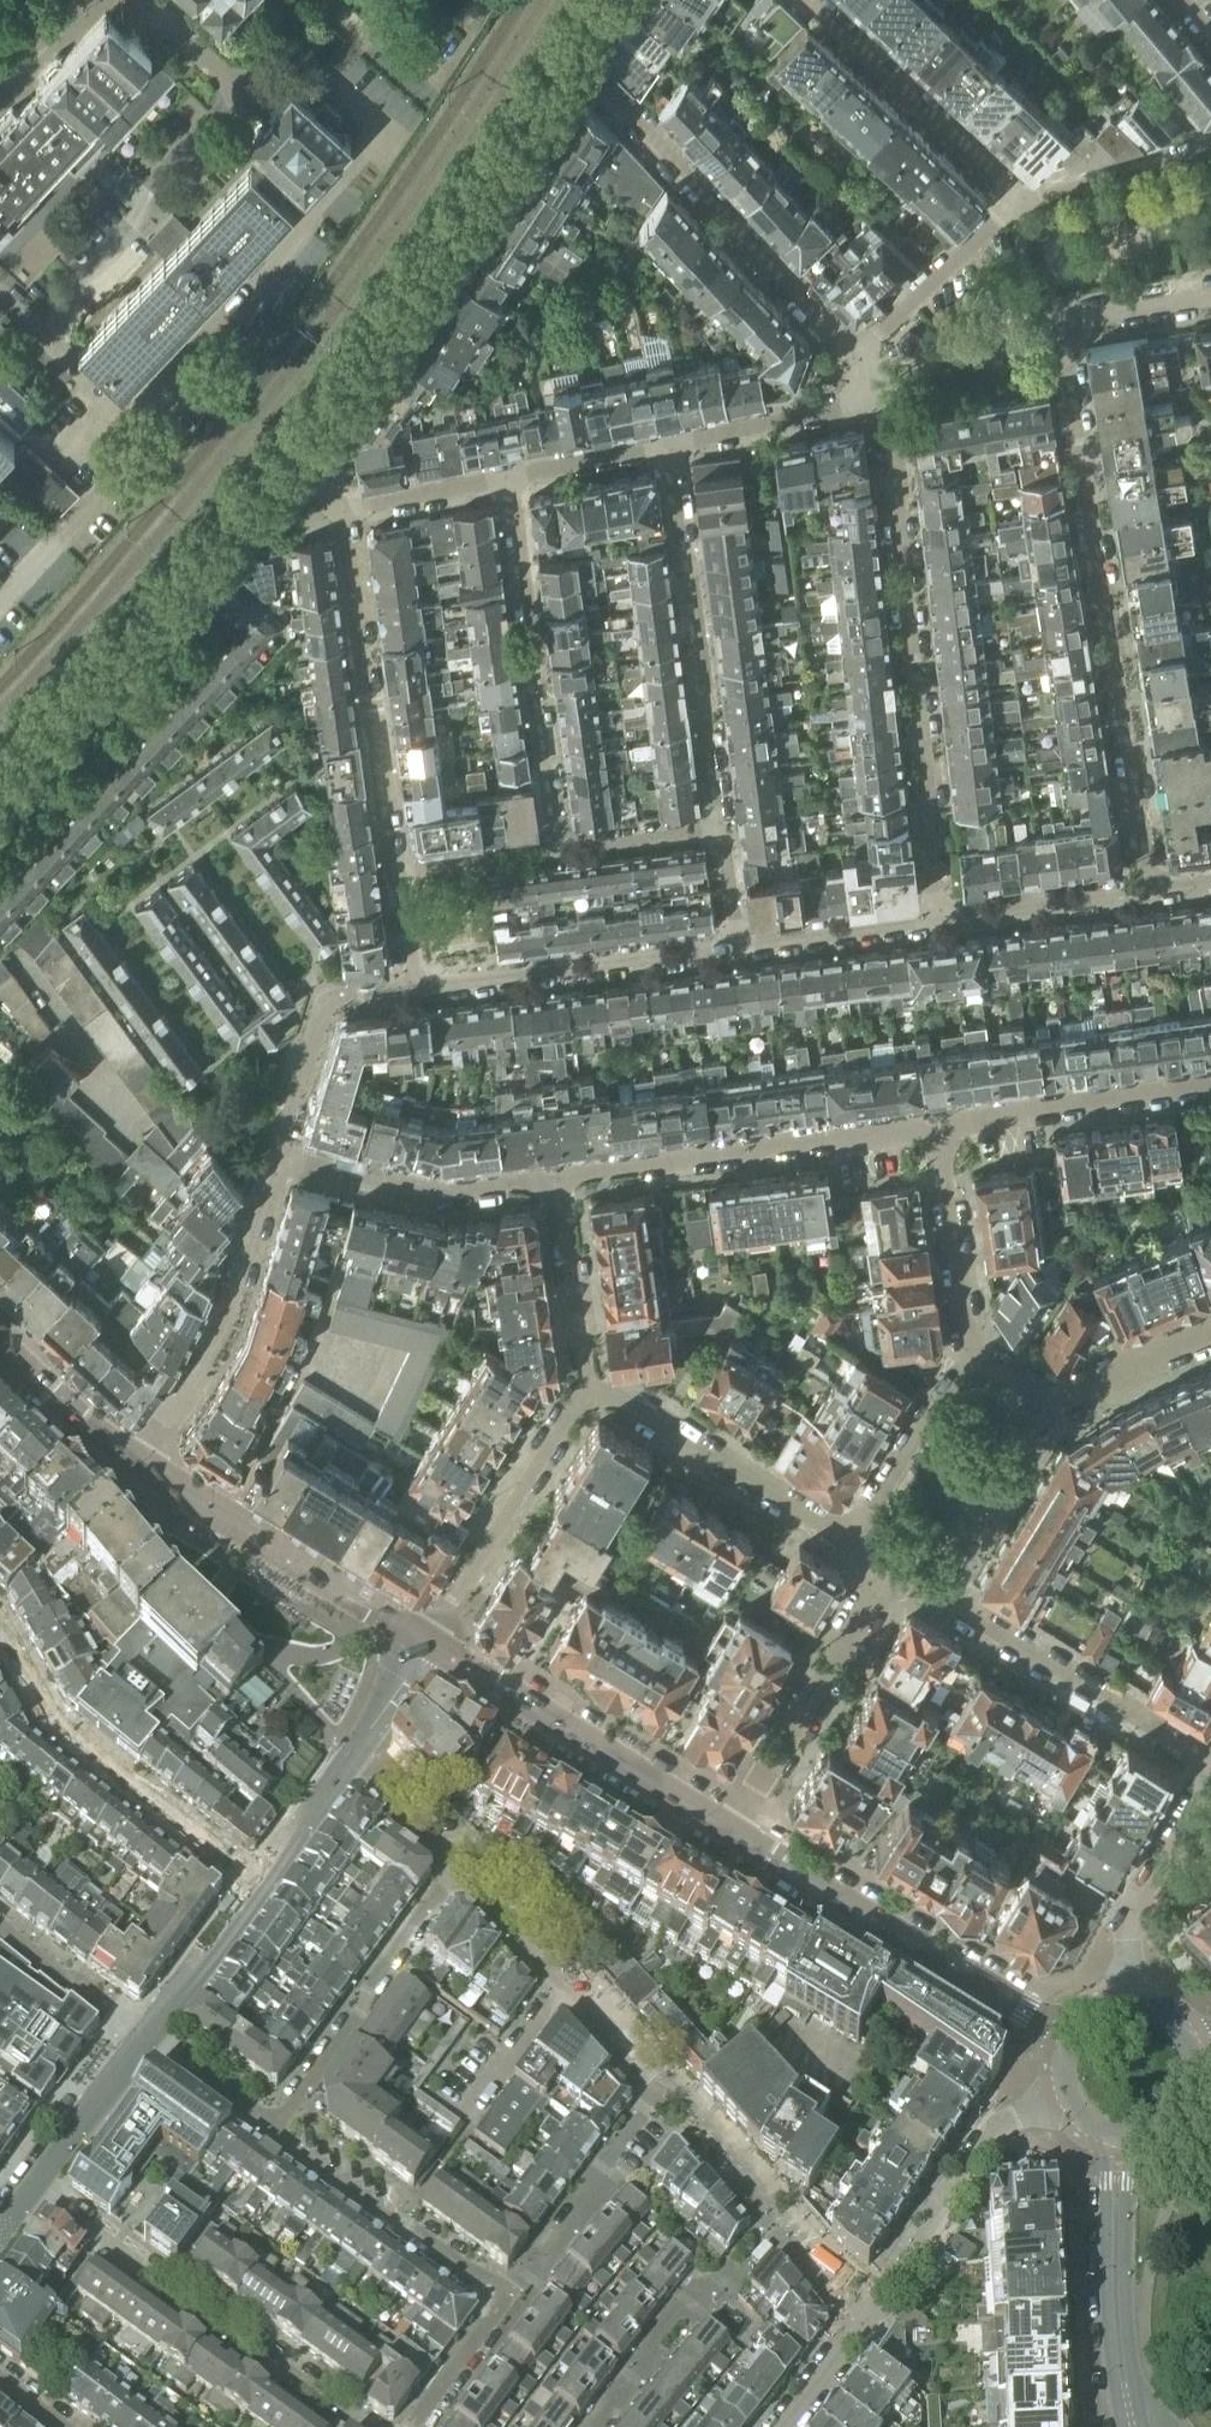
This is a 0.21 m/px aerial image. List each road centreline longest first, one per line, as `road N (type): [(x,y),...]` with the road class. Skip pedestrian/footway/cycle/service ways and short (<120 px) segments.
road 1 (residential): [(1150,889),(1063,342),(1069,325),(1083,318),(1210,296)]
road 2 (residential): [(883,393),(901,480),(895,503),(937,919)]
road 3 (residential): [(285,459),(343,387),(571,50)]
road 4 (residential): [(285,459),(0,773)]
road 5 (residential): [(860,352),(827,327),(571,50)]
road 6 (residential): [(32,2185),(368,2426)]
road 7 (tertiary): [(1070,2037),(733,1832)]
road 8 (residential): [(720,829),(691,569),(667,443)]
road 9 (residential): [(938,1135),(912,1131),(559,1183)]
road 10 (residential): [(508,476),(558,850)]
road 11 (residential): [(342,511),(395,873)]
road 12 (residential): [(254,1890),(56,1738),(0,1640)]
road 13 (tertiary): [(733,1832),(429,1643)]
road 14 (residential): [(135,1462),(182,1404),(230,1319),(280,1159)]
road 15 (residential): [(1210,1762),(933,1590)]
road 16 (residential): [(416,987),(739,945)]
road 17 (tertiary): [(429,1643),(158,1476)]
road 18 (residential): [(452,1874),(267,2131)]
road 19 (residential): [(861,2326),(1000,2126),(1065,2093)]
road 20 (residential): [(733,1832),(756,1807),(888,1568)]
road 21 (residential): [(849,1541),(623,1401),(590,1395)]
road 22 (residential): [(429,1643),(562,1425),(590,1395)]
road 23 (residential): [(811,0),(1024,201)]
road 24 (residential): [(506,2300),(267,2131)]
road 25 (tertiary): [(1132,2426),(1113,2292),(1122,2137)]
road 26 (residential): [(280,1159),(436,1193),(559,1183)]
road 27 (residential): [(938,1135),(995,1115),(1210,1083)]
road 28 (residential): [(597,2426),(690,2296),(736,2276),(776,2233)]
road 29 (residential): [(506,2300),(594,2201),(599,2172),(662,2087)]
road 30 (residential): [(1133,2004),(1129,1929),(1206,1793),(1210,1762)]
road 31 (residential): [(975,1365),(938,1135)]
road 32 (residential): [(1024,201),(993,220),(860,352)]
road 33 (residential): [(667,443),(883,393)]
road 34 (residential): [(975,1365),(947,1383),(849,1541)]
road 35 (residential): [(937,919),(1150,889)]
road 36 (residential): [(559,1183),(590,1395)]
road 37 (residential): [(933,1590),(1045,1410)]
road 38 (residential): [(739,945),(937,919)]
road 39 (residential): [(662,2087),(686,2095),(757,2168),(759,2204),(776,2233)]
road 40 (residential): [(1210,150),(1024,201)]
road 41 (residential): [(145,2034),(32,2185)]
road 42 (residential): [(1045,1410),(1165,1347),(1210,1332)]
road 43 (residential): [(254,1890),(240,1919),(145,2034)]
road 44 (tertiary): [(0,1342),(135,1462)]
road 45 (residential): [(145,2034),(118,2024),(0,1929)]
road 46 (residential): [(342,511),(508,476)]
road 47 (residential): [(280,1159),(310,1052),(333,1001)]
road 48 (residential): [(558,850),(395,873)]
road 49 (residential): [(350,1757),(254,1890)]
road 50 (residential): [(720,829),(558,850)]
road 51 (residential): [(508,476),(667,443)]
road 52 (residential): [(452,1874),(563,1992)]
road 53 (residential): [(409,2426),(506,2300)]
road 54 (residential): [(267,2131),(145,2034)]
road 55 (residential): [(350,1757),(452,1874)]
road 56 (unclassified): [(469,2114),(563,1992)]
road 57 (residential): [(429,1643),(350,1757)]
road 58 (residential): [(563,1992),(643,2077),(662,2087)]
road 59 (tertiary): [(1122,2137),(1144,2135),(1179,2113),(1194,2074),(1191,2044)]
road 60 (residential): [(783,2426),(861,2326)]
road 61 (residential): [(776,2233),(861,2326)]

